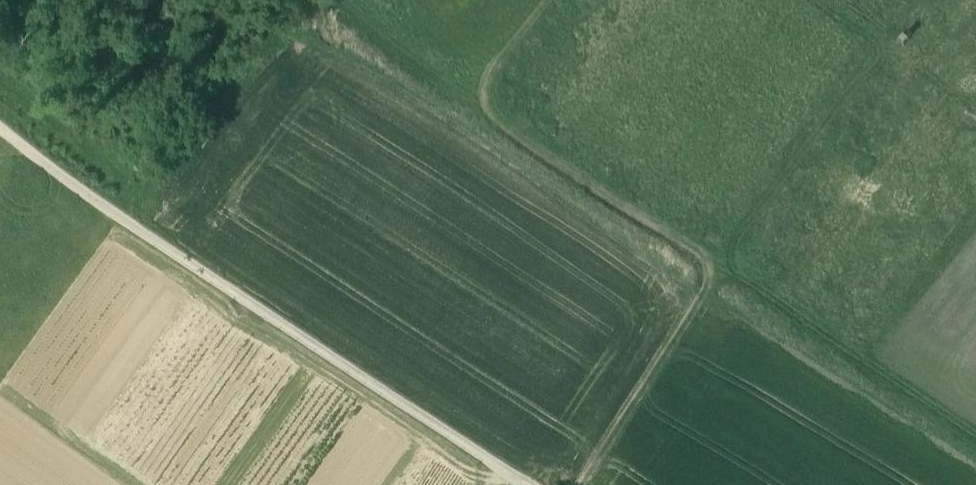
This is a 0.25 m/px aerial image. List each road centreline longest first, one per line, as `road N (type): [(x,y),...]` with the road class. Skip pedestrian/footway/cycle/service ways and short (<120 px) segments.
road 1 (track): [(340,0),(508,126),(975,436)]
road 2 (track): [(514,484),(134,231),(0,131)]
road 3 (track): [(602,484),(736,282)]
road 4 (track): [(483,108),(568,0)]

